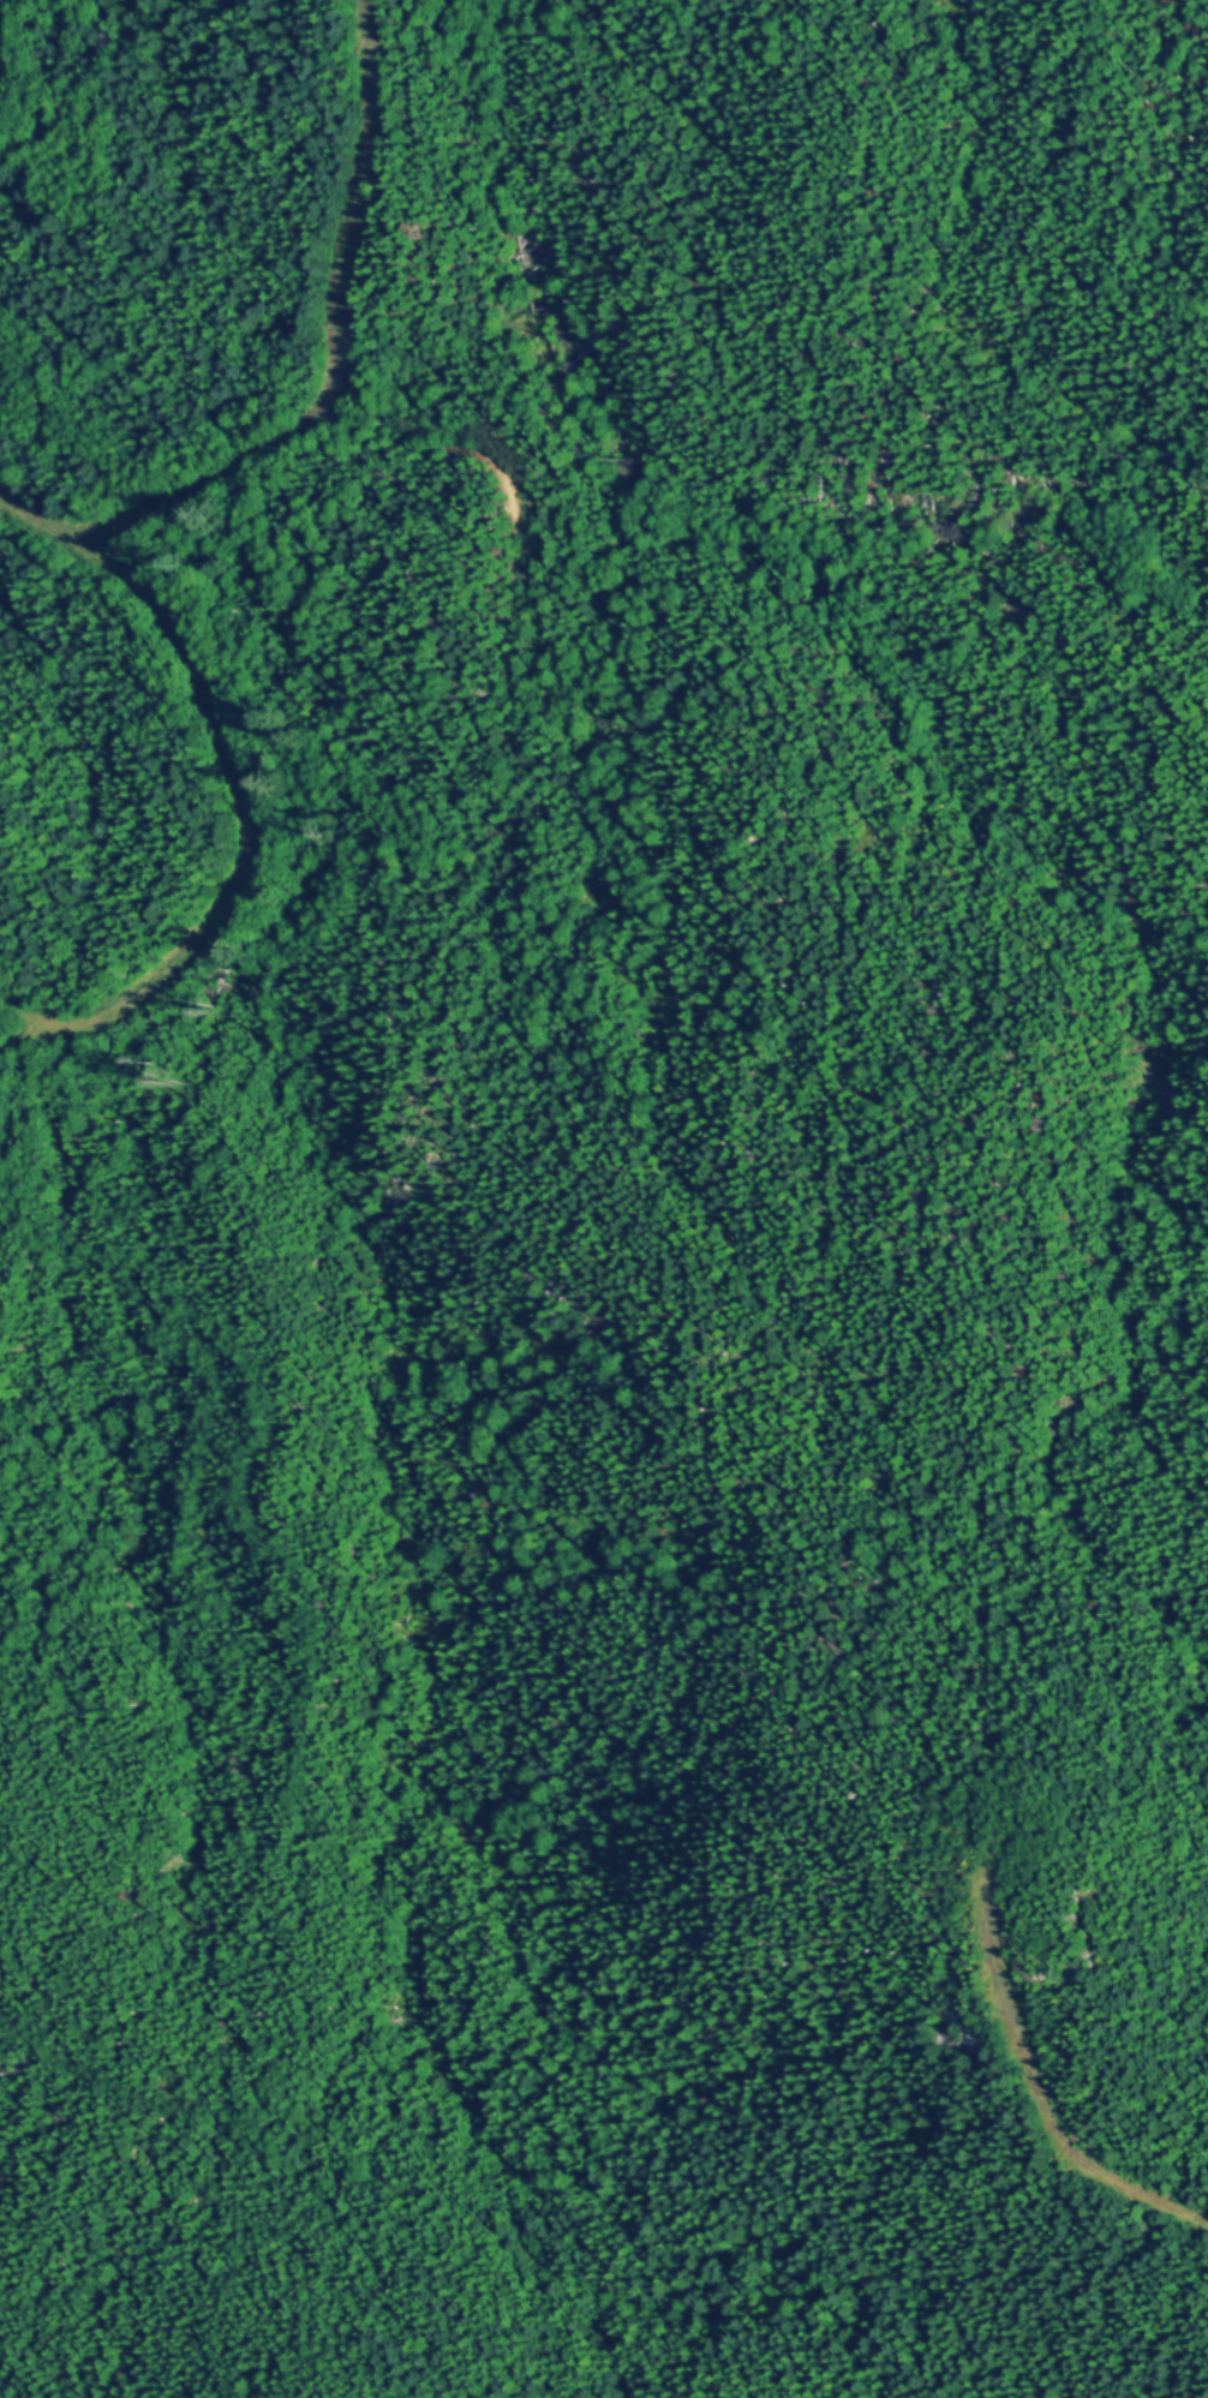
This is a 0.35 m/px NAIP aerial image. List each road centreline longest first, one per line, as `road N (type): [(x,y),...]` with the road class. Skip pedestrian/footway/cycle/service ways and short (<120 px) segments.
road 1 (track): [(265,0),(322,162),(381,196),(468,183),(551,301),(600,459),(707,596),(921,610),(1043,605),(1098,698),(1093,803),(1207,914)]

